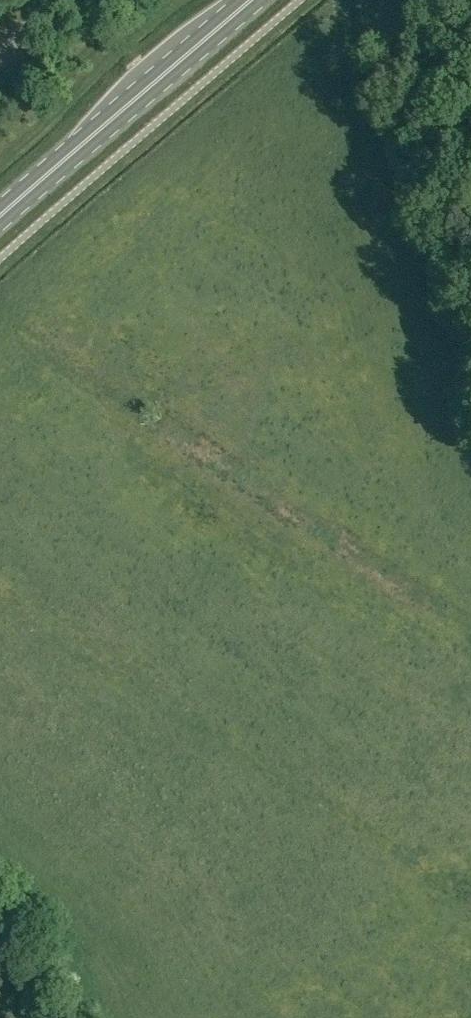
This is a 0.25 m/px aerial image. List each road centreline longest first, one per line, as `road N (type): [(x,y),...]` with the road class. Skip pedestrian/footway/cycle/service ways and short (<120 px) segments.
road 1 (secondary): [(0,220),(257,0)]

